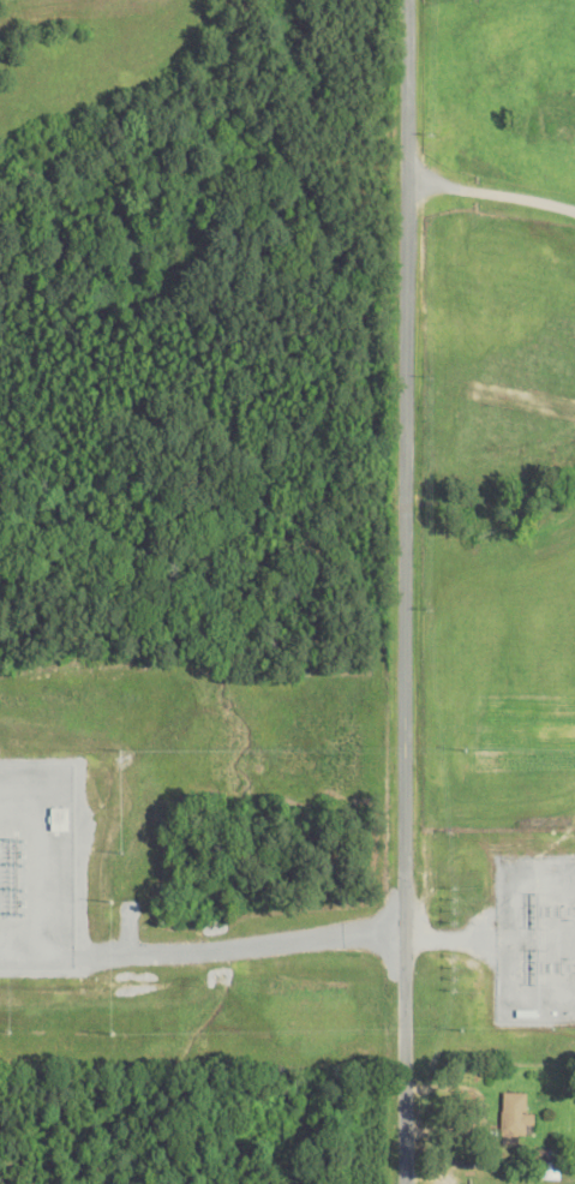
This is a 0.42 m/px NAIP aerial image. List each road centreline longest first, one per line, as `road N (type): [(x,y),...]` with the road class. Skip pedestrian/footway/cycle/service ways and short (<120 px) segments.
road 1 (residential): [(403,1183),(408,0)]

